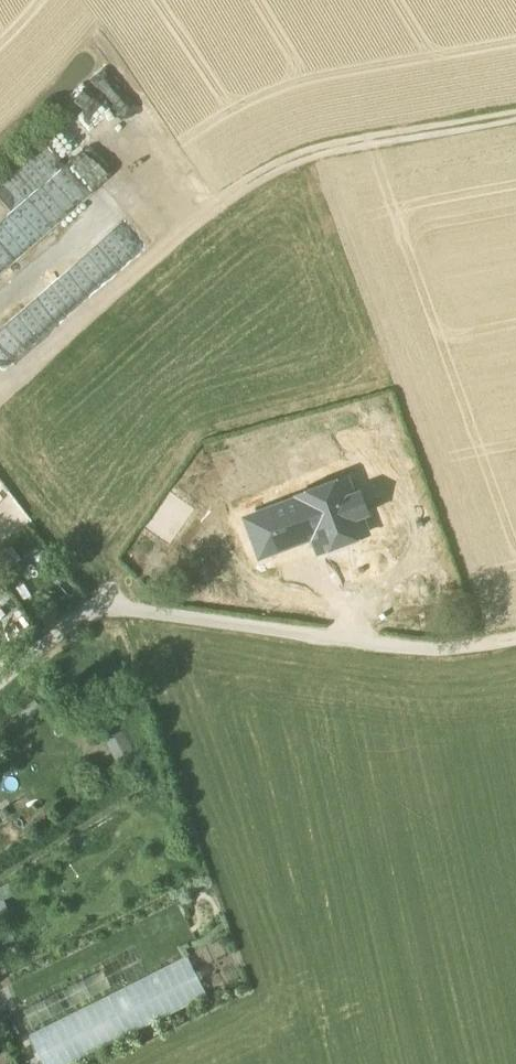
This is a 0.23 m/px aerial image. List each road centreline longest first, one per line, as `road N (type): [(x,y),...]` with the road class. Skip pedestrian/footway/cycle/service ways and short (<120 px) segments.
road 1 (track): [(515,112),(272,158),(0,387)]
road 2 (unclassified): [(437,652),(92,609),(0,682)]

